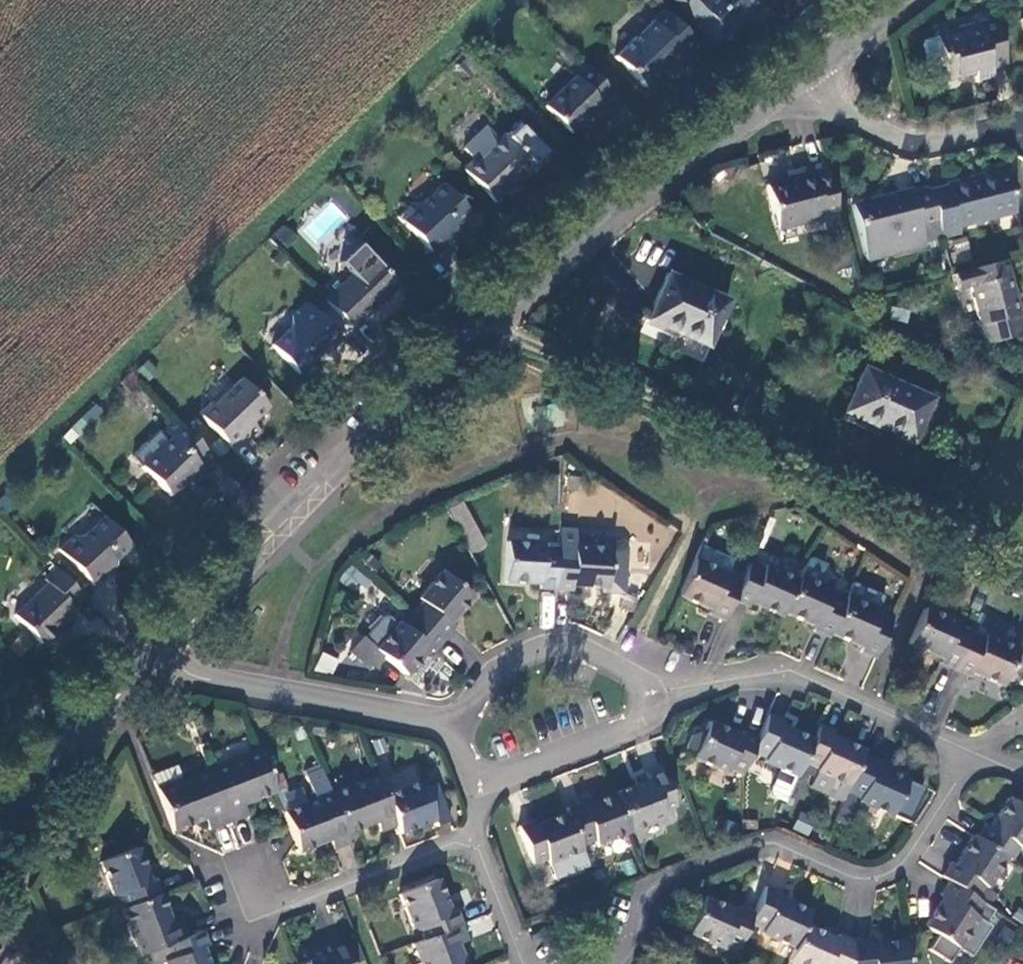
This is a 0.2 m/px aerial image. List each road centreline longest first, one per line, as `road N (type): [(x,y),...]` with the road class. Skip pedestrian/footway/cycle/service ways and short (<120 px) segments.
road 1 (unclassified): [(165,650),(491,323),(598,229),(791,82)]
road 2 (residential): [(623,963),(652,889),(764,844),(854,878),(894,870),(973,753)]
road 3 (residential): [(973,753),(790,670),(646,693)]
road 4 (residential): [(227,869),(248,923),(474,836)]
road 5 (residential): [(165,650),(198,677),(442,723)]
road 6 (residential): [(791,82),(892,137),(934,140),(1022,126)]
road 7 (residential): [(646,693),(637,679),(603,661),(552,648),(492,675),(442,723)]
road 8 (unclassified): [(0,822),(165,650)]
road 9 (residential): [(481,775),(498,776),(626,729),(642,719),(646,693)]
road 10 (residential): [(474,836),(523,963)]
road 11 (unclassified): [(791,82),(899,0)]

